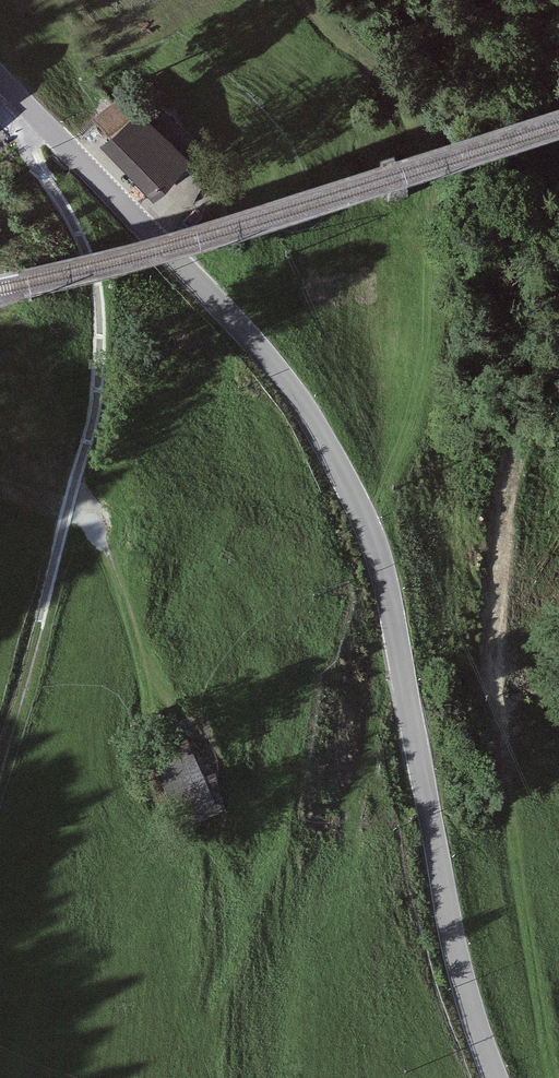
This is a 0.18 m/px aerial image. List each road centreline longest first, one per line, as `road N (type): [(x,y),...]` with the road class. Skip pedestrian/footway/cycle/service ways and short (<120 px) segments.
road 1 (tertiary): [(0,77),(251,330),(326,438),(374,546),(470,1000),(495,1077)]
road 2 (track): [(39,119),(31,131),(32,158),(94,264),(101,373),(0,758)]

